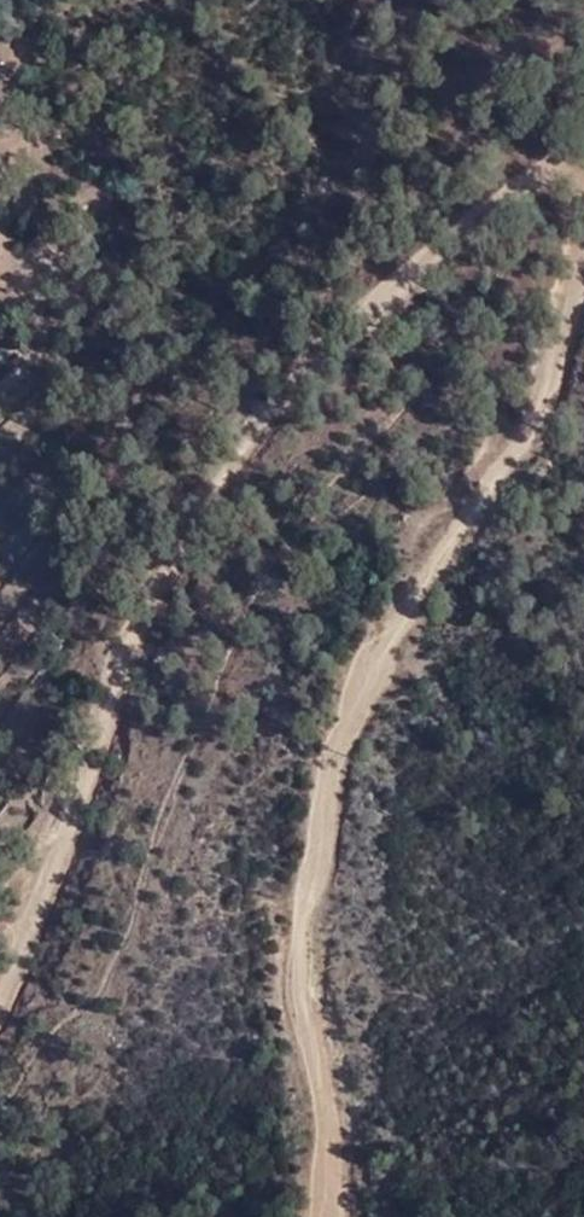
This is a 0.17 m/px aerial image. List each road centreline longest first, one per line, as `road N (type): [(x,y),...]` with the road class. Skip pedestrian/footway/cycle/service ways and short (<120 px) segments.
road 1 (track): [(0,995),(148,619),(287,380),(469,224),(583,166)]
road 2 (track): [(583,244),(510,444),(363,683),(324,784),(300,984),(331,1199),(327,1216)]

